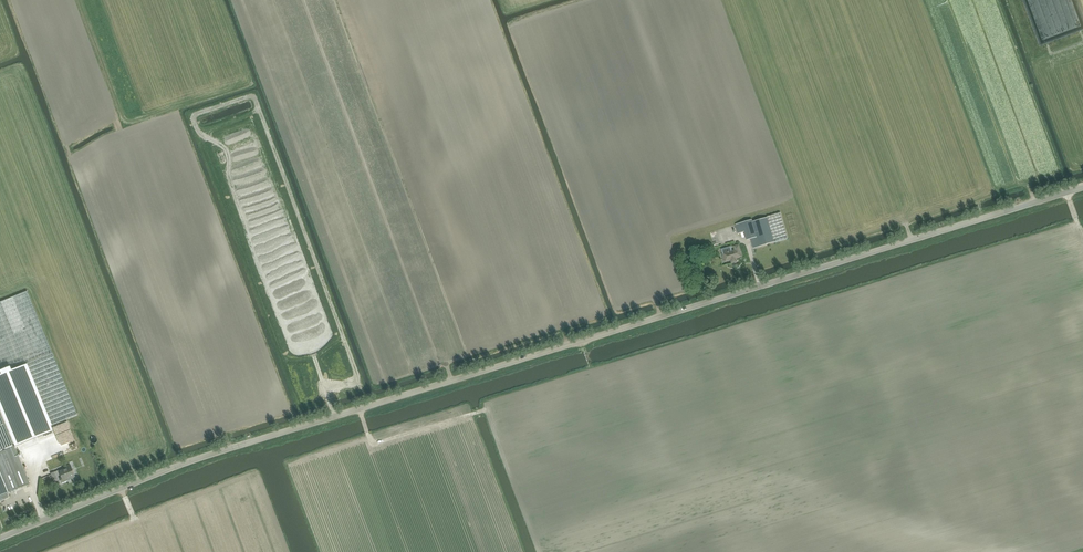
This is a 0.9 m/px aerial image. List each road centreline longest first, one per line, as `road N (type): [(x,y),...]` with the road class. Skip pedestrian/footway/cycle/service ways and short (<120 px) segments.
road 1 (unclassified): [(0,538),(213,454),(1082,188)]

